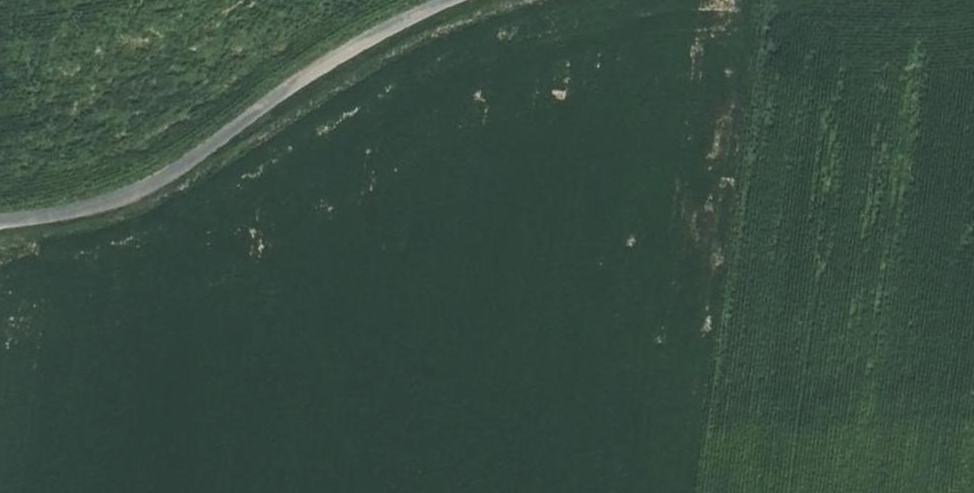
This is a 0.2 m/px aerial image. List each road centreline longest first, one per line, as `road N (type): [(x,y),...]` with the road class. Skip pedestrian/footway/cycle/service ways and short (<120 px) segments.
road 1 (track): [(445,0),(161,180),(67,212),(0,222)]

